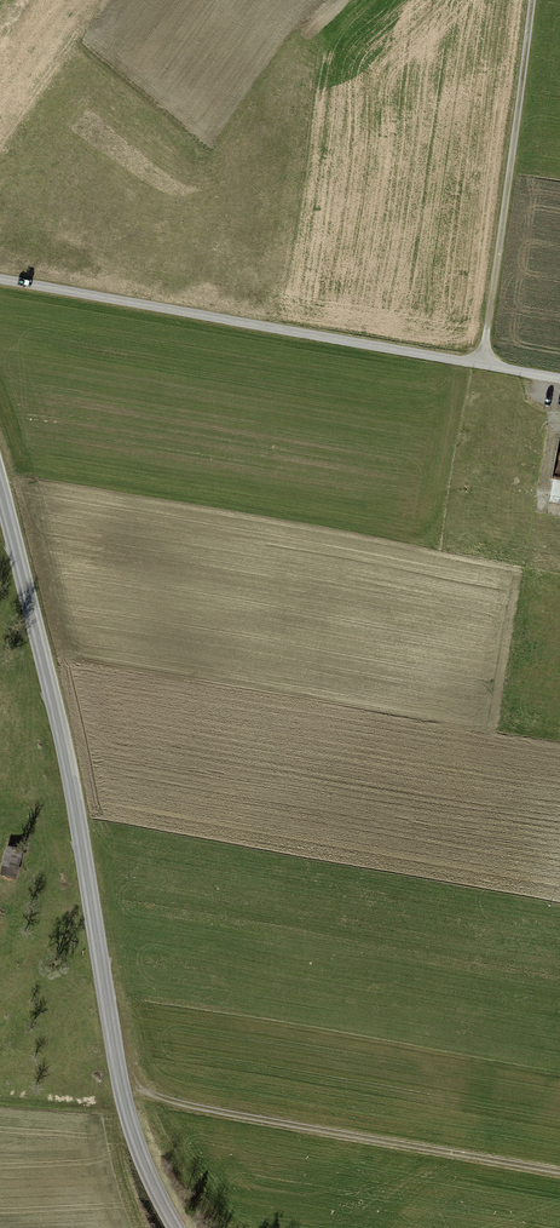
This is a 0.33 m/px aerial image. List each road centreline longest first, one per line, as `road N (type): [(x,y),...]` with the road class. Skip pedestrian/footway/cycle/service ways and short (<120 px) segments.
road 1 (unclassified): [(181,1227),(135,1142),(53,692),(0,466)]
road 2 (track): [(120,1074),(152,1099),(559,1173)]
road 3 (track): [(481,363),(528,0)]

